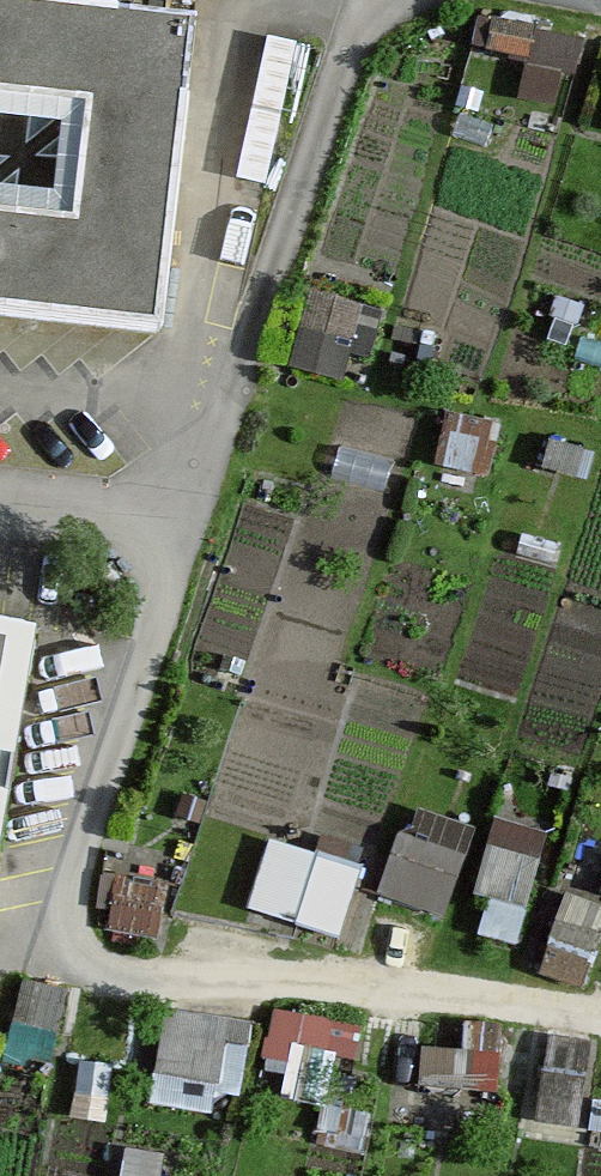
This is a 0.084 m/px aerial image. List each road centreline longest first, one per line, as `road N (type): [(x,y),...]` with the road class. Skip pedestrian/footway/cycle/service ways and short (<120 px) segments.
road 1 (track): [(390,0),(362,30),(186,531),(69,906),(89,968),(600,1029)]
road 2 (unclassified): [(0,507),(186,531)]

